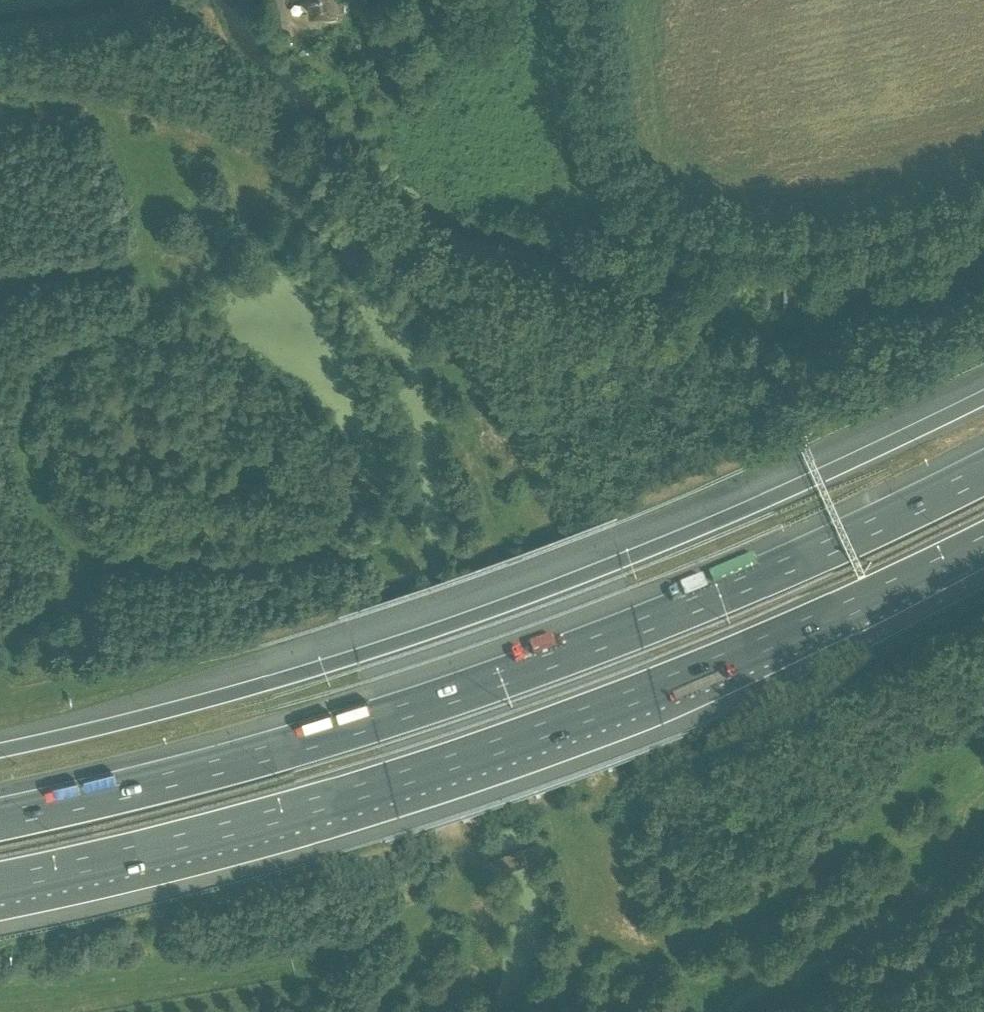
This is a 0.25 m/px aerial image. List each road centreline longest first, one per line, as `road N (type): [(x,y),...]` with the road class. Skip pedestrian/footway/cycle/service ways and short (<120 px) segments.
road 1 (motorway): [(983,395),(895,441),(499,607),(355,656),(0,749)]
road 2 (motorway): [(983,467),(637,629),(373,721),(0,819)]
road 3 (motorway): [(0,883),(182,842),(524,736),(801,630),(983,542)]

